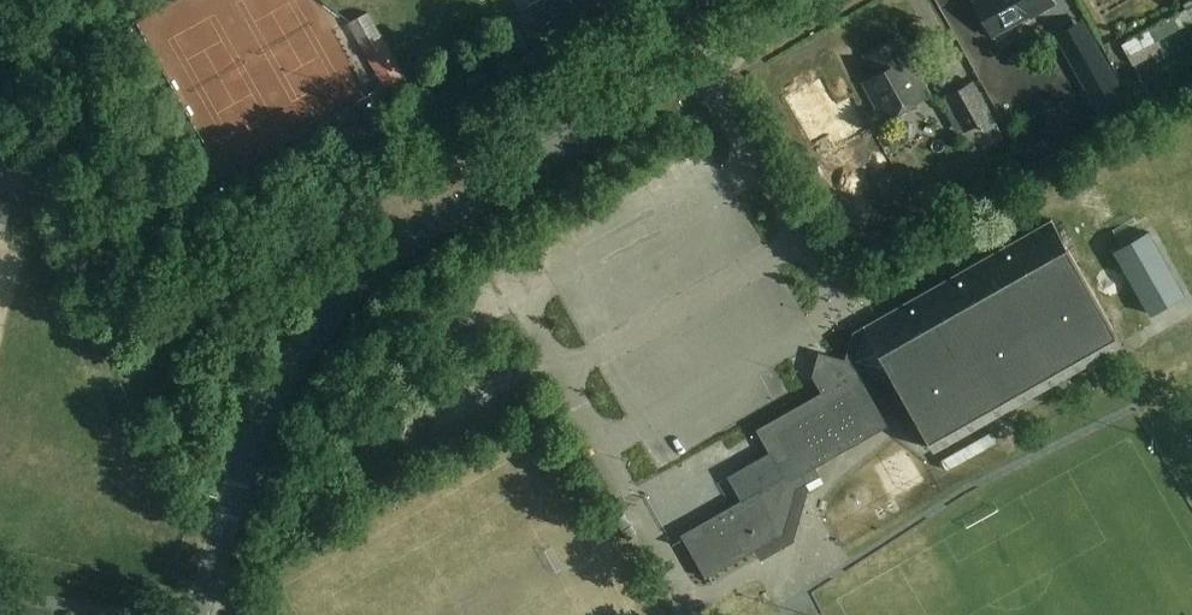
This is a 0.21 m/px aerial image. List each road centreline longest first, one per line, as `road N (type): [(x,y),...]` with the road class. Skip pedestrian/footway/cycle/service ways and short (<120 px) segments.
road 1 (tertiary): [(200,614),(279,387),(357,277),(426,224),(819,0)]

